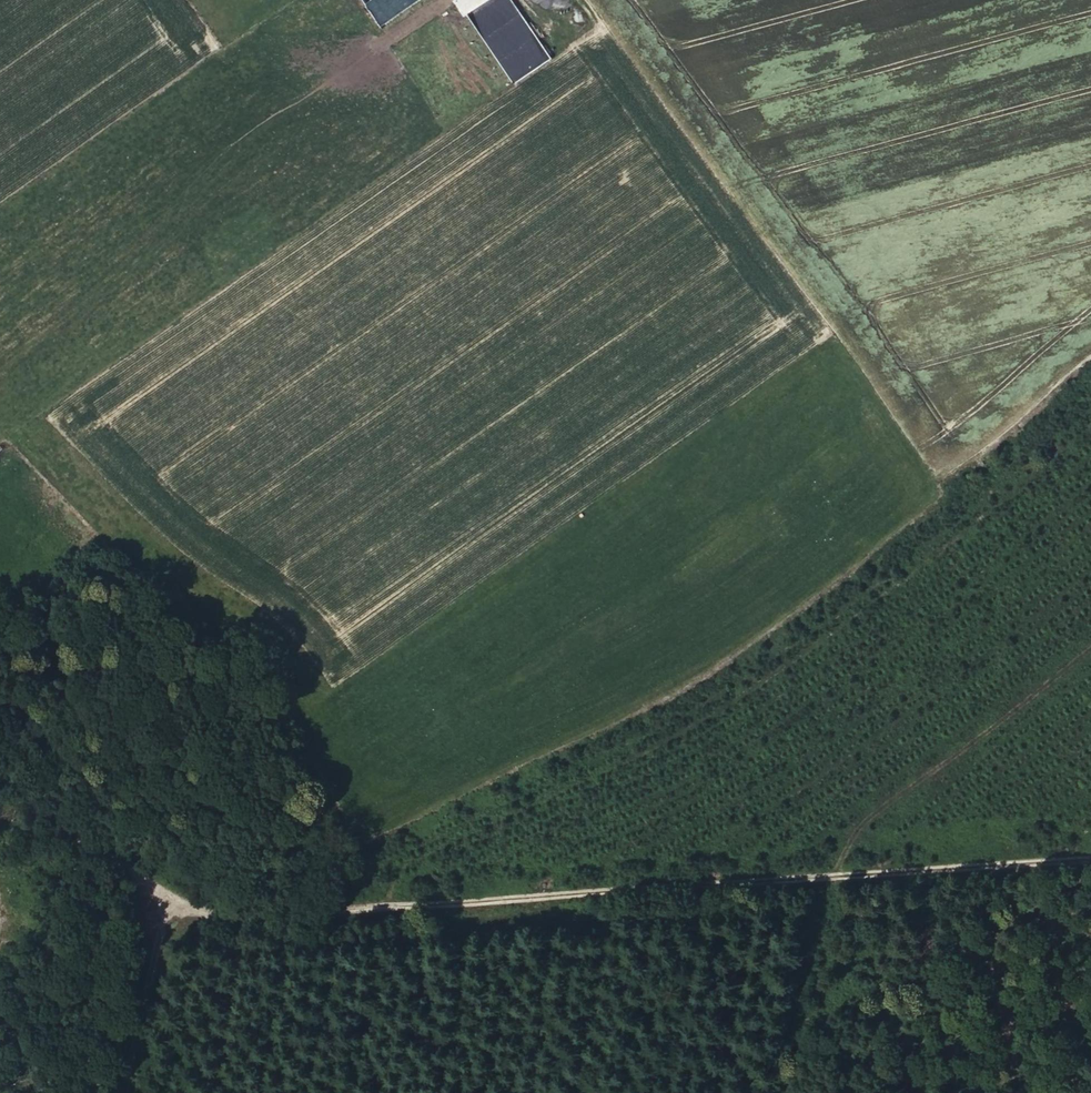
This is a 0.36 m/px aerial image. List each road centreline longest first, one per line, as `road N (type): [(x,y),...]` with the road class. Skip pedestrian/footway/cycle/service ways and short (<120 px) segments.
road 1 (track): [(0,783),(195,912),(1090,859)]

